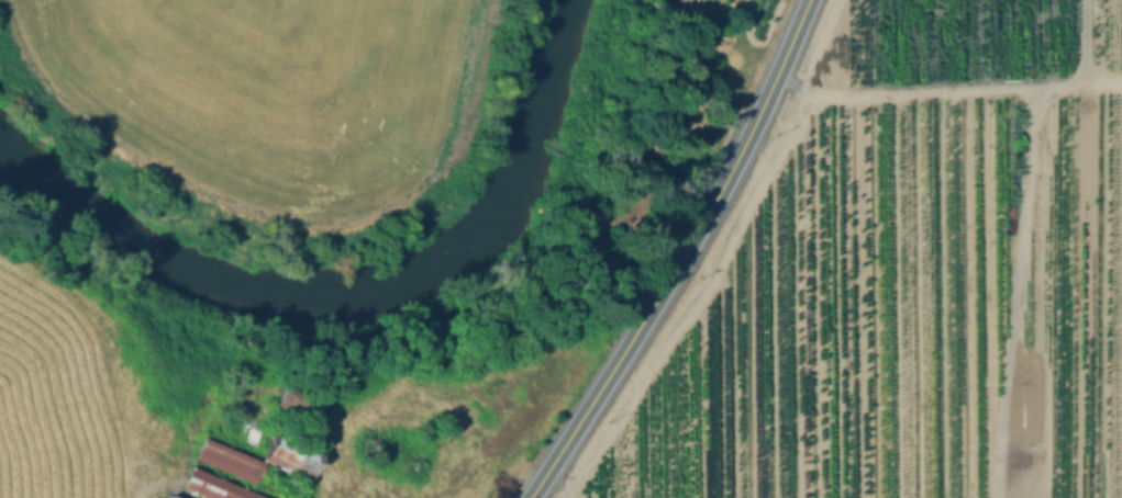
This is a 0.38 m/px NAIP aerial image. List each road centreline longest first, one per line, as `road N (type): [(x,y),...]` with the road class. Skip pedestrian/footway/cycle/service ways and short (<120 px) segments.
road 1 (secondary): [(807,0),(696,234),(529,497)]
road 2 (track): [(1032,84),(991,497)]
road 3 (track): [(1121,78),(768,91)]

